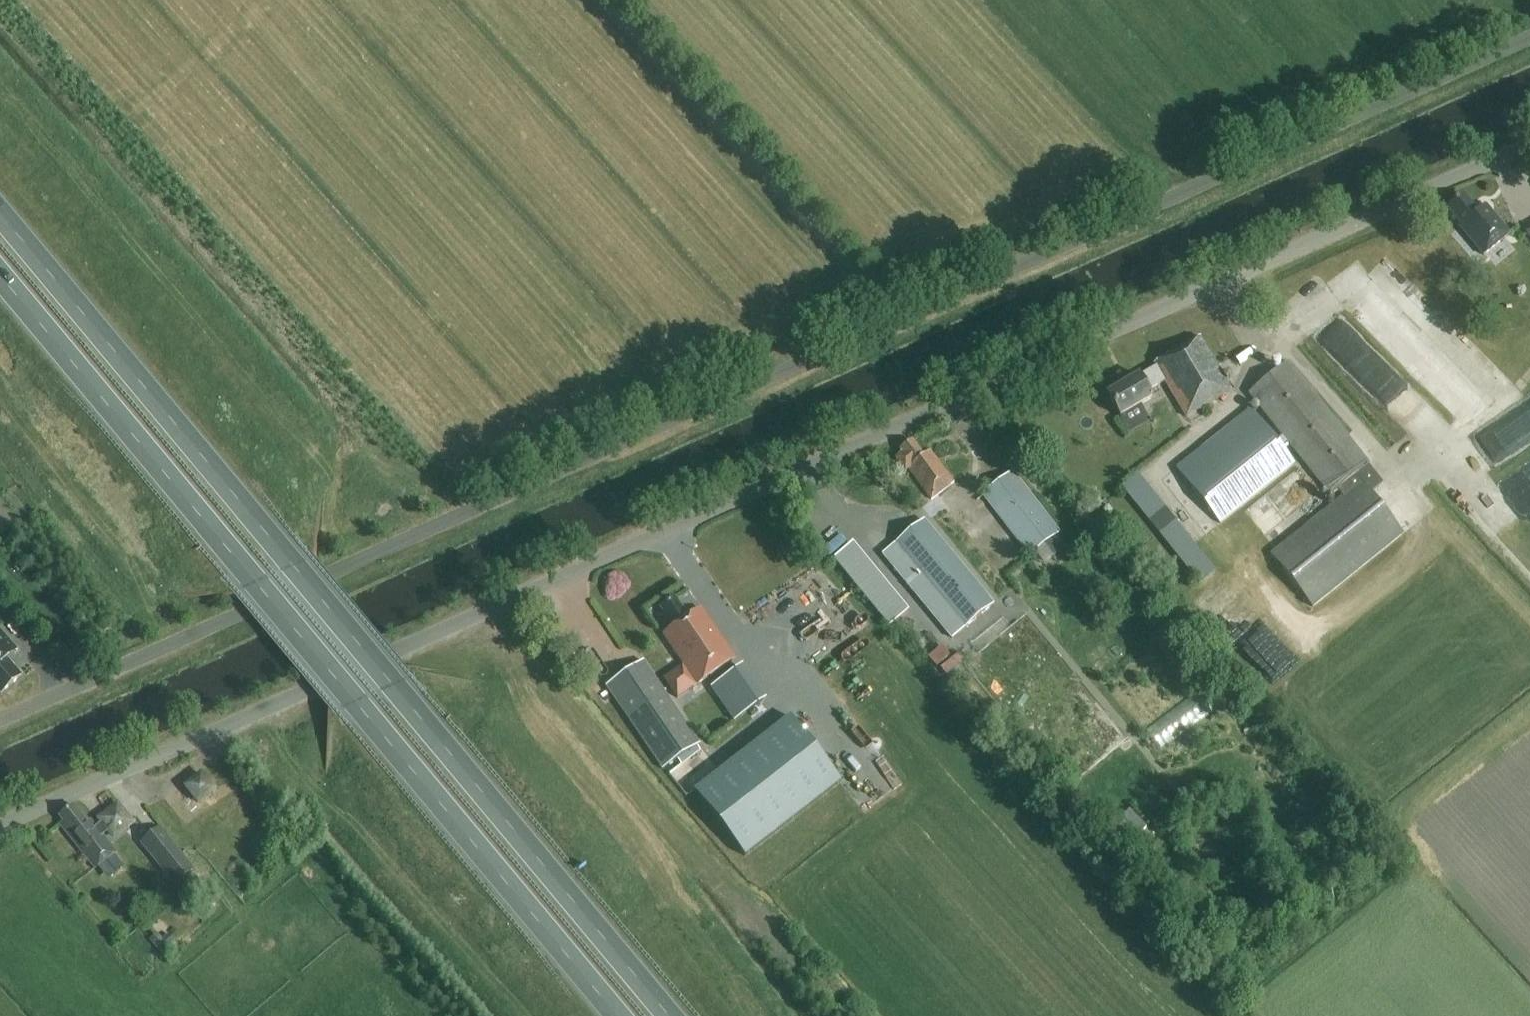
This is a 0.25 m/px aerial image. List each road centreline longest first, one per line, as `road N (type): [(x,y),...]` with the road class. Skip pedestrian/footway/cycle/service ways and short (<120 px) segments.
road 1 (unclassified): [(0,723),(1529,43)]
road 2 (unclassified): [(0,829),(1529,151)]
road 3 (trunk): [(669,1015),(0,214)]
road 4 (trunk): [(0,279),(617,1015)]

